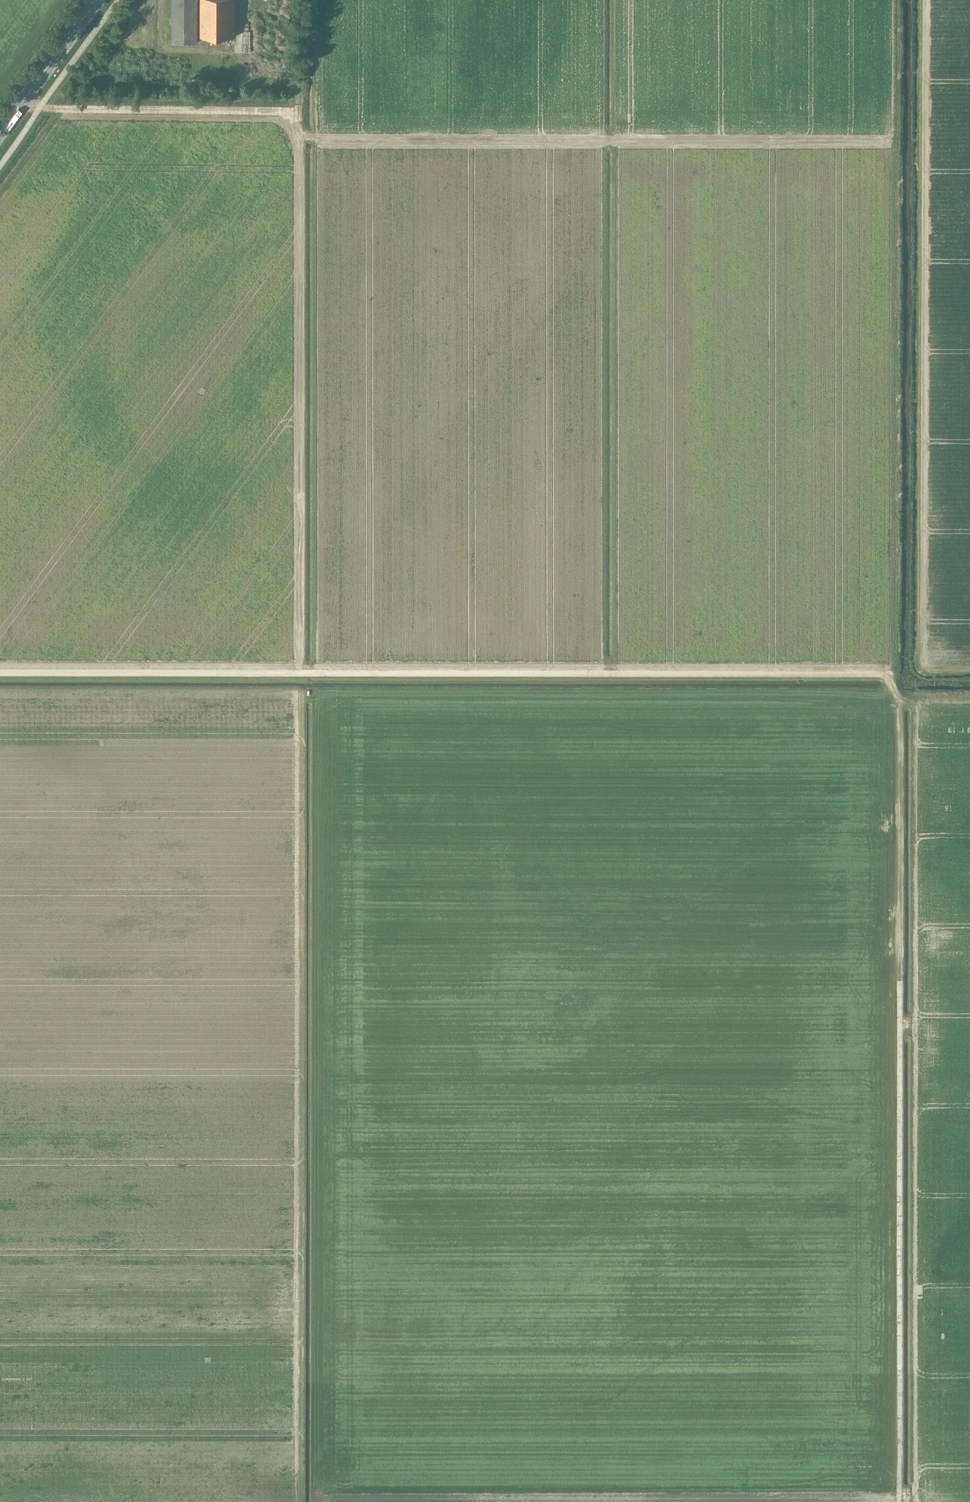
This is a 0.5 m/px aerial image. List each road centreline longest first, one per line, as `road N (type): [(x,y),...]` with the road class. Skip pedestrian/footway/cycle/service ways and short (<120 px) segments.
road 1 (secondary): [(0,131),(97,0)]

